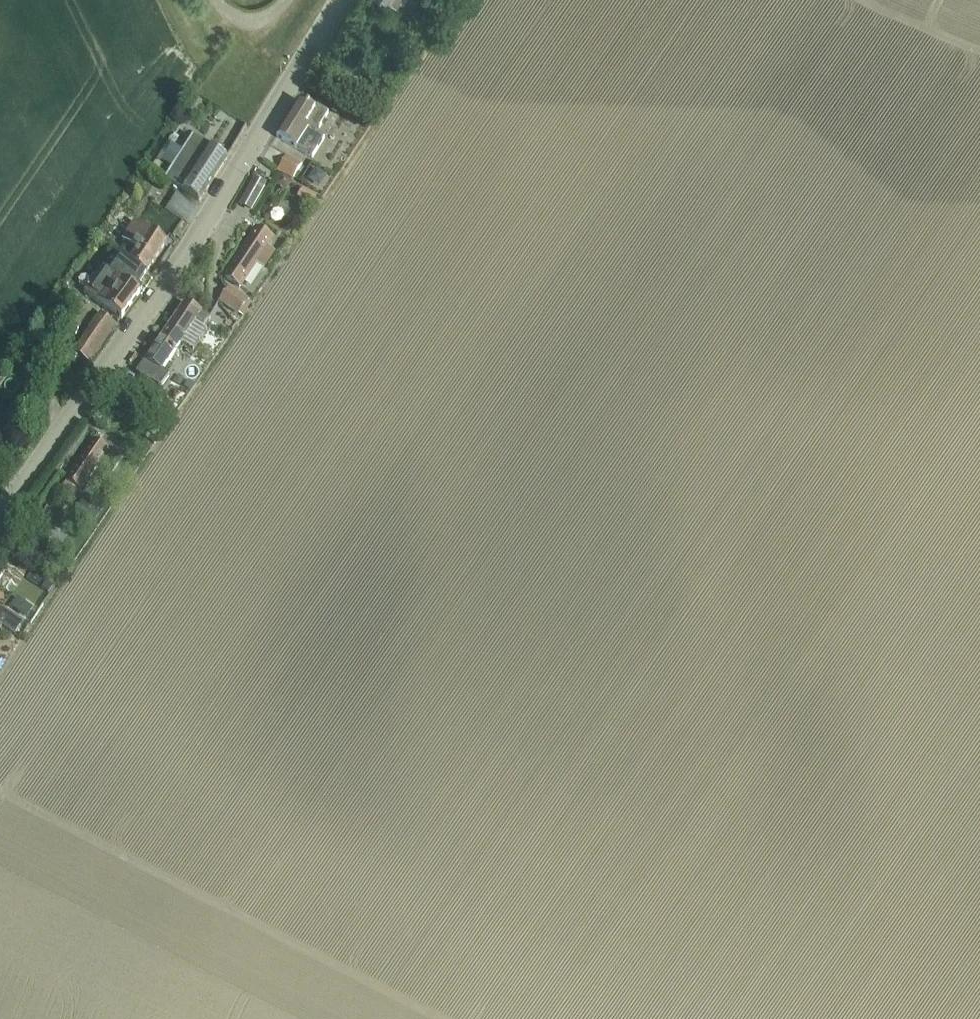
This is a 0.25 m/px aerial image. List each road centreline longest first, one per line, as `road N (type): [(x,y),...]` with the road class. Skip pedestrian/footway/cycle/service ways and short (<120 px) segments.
road 1 (tertiary): [(0,512),(338,0)]

